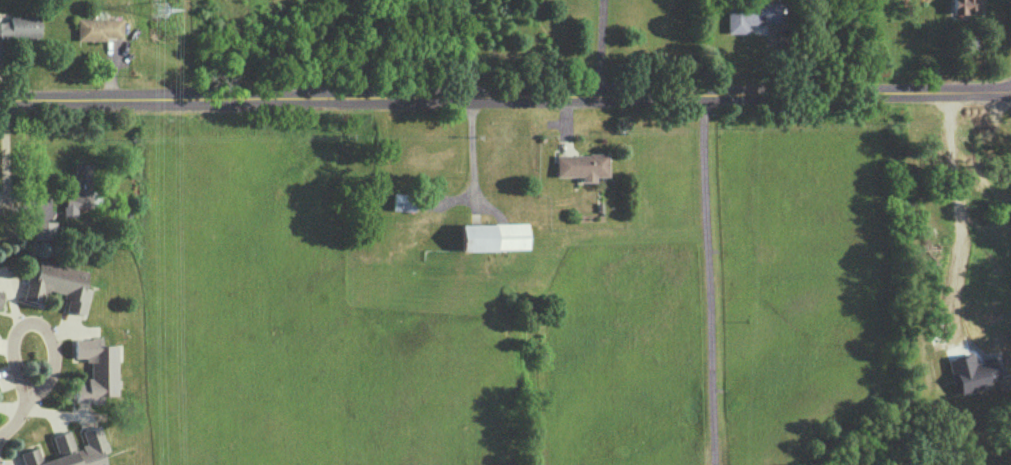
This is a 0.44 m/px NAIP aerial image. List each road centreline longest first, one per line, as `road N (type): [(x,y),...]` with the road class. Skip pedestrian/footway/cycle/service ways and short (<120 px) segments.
road 1 (residential): [(0,97),(1010,92)]
road 2 (residential): [(26,409),(54,374),(51,340),(33,326),(14,343),(26,409)]

